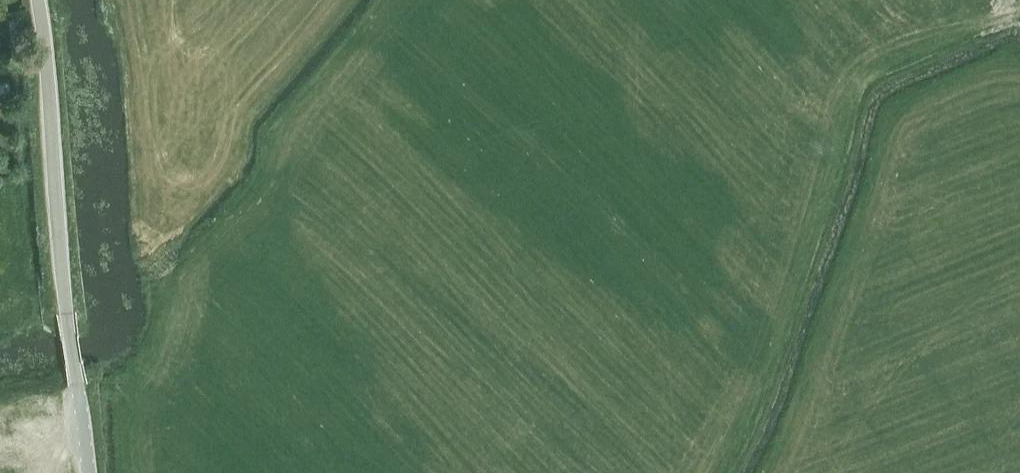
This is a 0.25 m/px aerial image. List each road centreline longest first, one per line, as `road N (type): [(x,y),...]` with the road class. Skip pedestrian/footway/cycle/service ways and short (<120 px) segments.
road 1 (unclassified): [(89,472),(37,0)]

